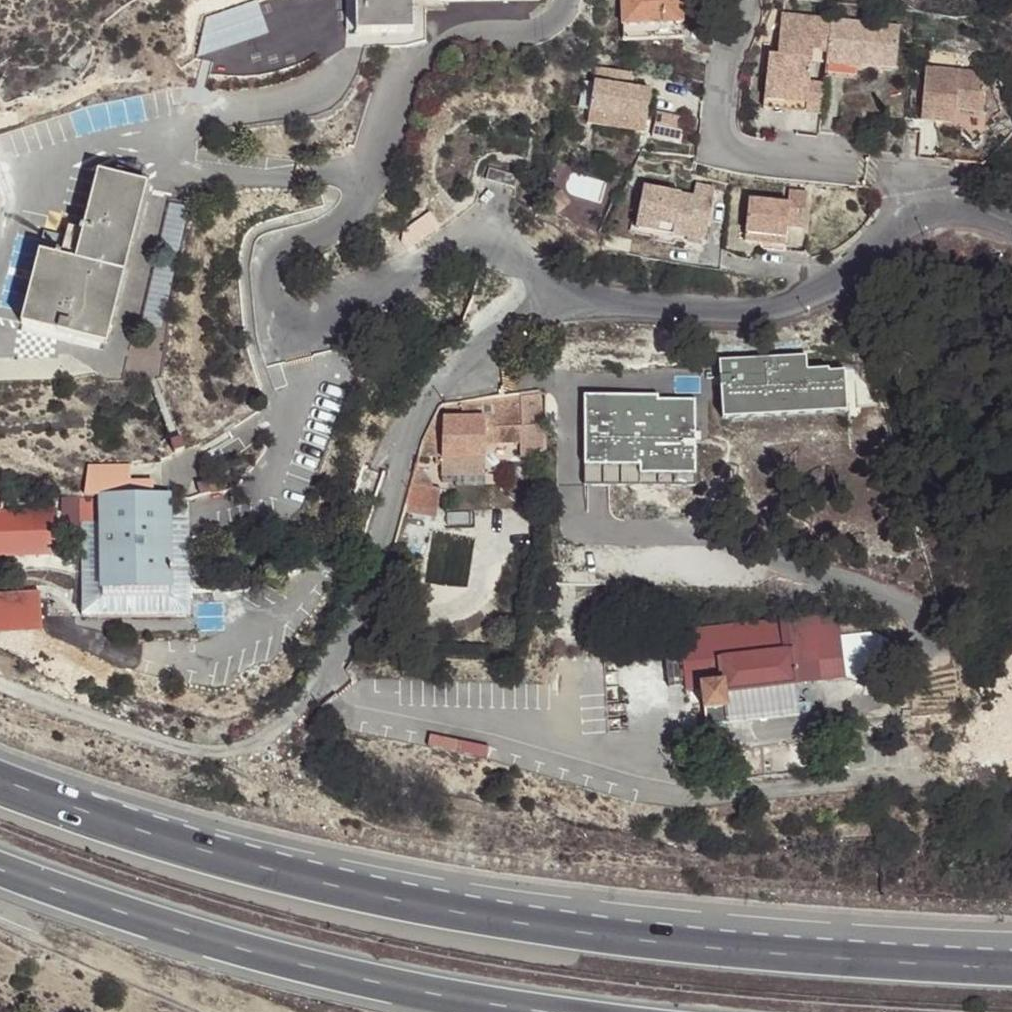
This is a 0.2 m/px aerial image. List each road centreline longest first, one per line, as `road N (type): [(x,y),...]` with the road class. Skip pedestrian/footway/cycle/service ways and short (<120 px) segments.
road 1 (residential): [(568,0),(539,29),(451,37),(412,67),(382,113),(350,216),(281,249),(271,262),(273,308),(296,320),(363,305),(467,235),(488,236),(587,294),(770,309),(843,275),(934,193),(1011,225)]
road 2 (motorway): [(1011,968),(673,944),(447,910),(282,875),(0,776)]
road 3 (motorway): [(0,869),(260,954),(530,1011)]
road 4 (track): [(323,678),(267,739),(217,754),(0,684)]

